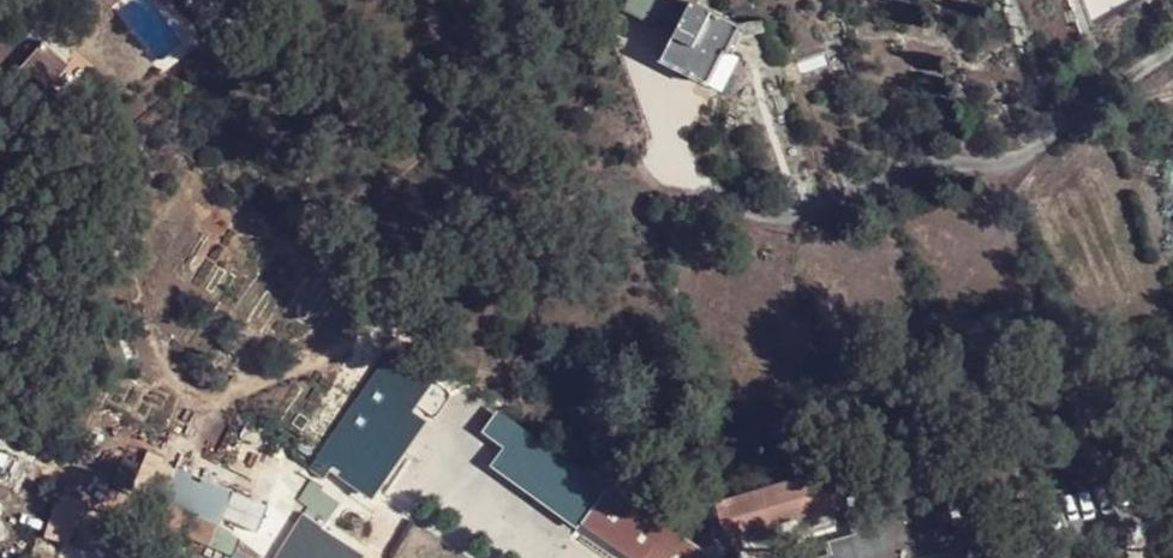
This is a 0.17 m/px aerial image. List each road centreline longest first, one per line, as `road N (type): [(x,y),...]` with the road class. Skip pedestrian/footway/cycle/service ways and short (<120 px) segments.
road 1 (track): [(690,177),(662,172),(622,186),(350,345),(225,399)]

